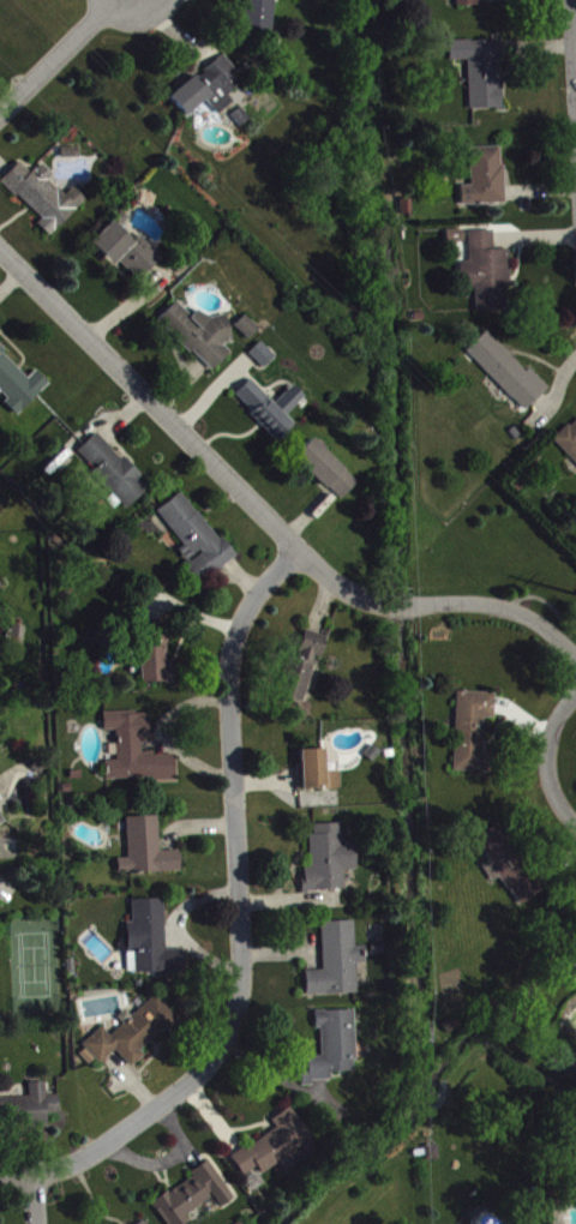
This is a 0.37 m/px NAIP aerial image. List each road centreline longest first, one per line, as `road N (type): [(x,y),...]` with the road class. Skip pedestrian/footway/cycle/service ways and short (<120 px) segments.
road 1 (residential): [(33,1223),(31,1174),(71,1164),(157,1108),(197,1075),(233,1021),(240,961),(226,684),(242,614),(295,548)]
road 2 (residential): [(384,605),(338,587),(295,548),(0,247)]
road 3 (residential): [(575,656),(524,613),(493,604),(415,604)]
road 4 (residential): [(0,122),(119,0)]
road 5 (residential): [(575,828),(548,788),(547,758),(550,733),(575,691)]

